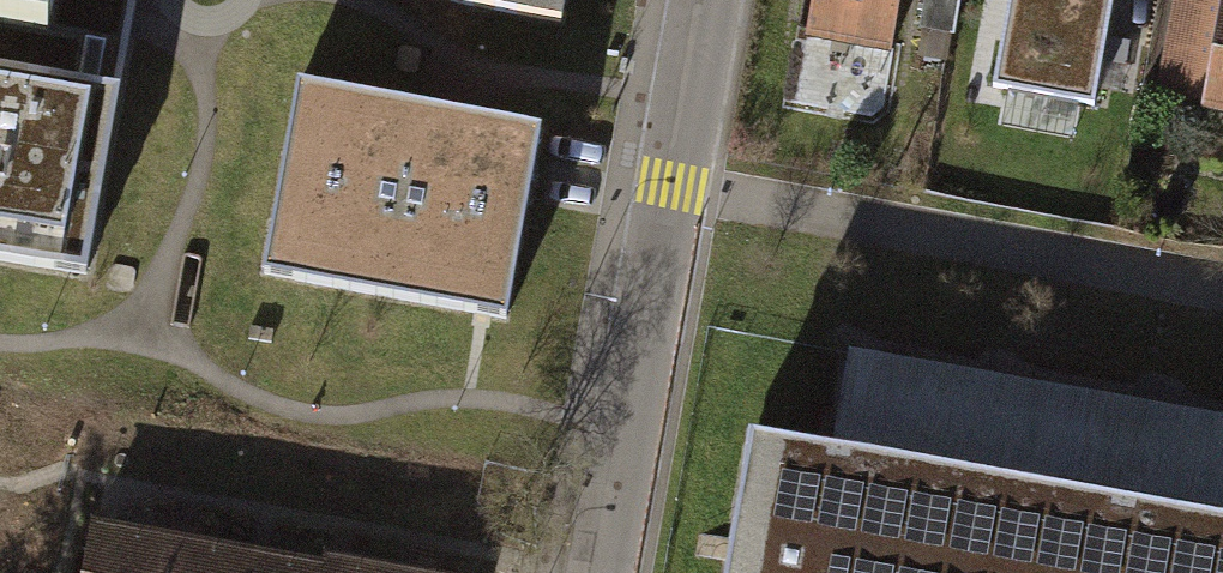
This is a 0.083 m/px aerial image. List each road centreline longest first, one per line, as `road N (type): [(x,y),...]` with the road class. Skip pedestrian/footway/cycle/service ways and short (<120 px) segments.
road 1 (residential): [(603,572),(707,0)]

